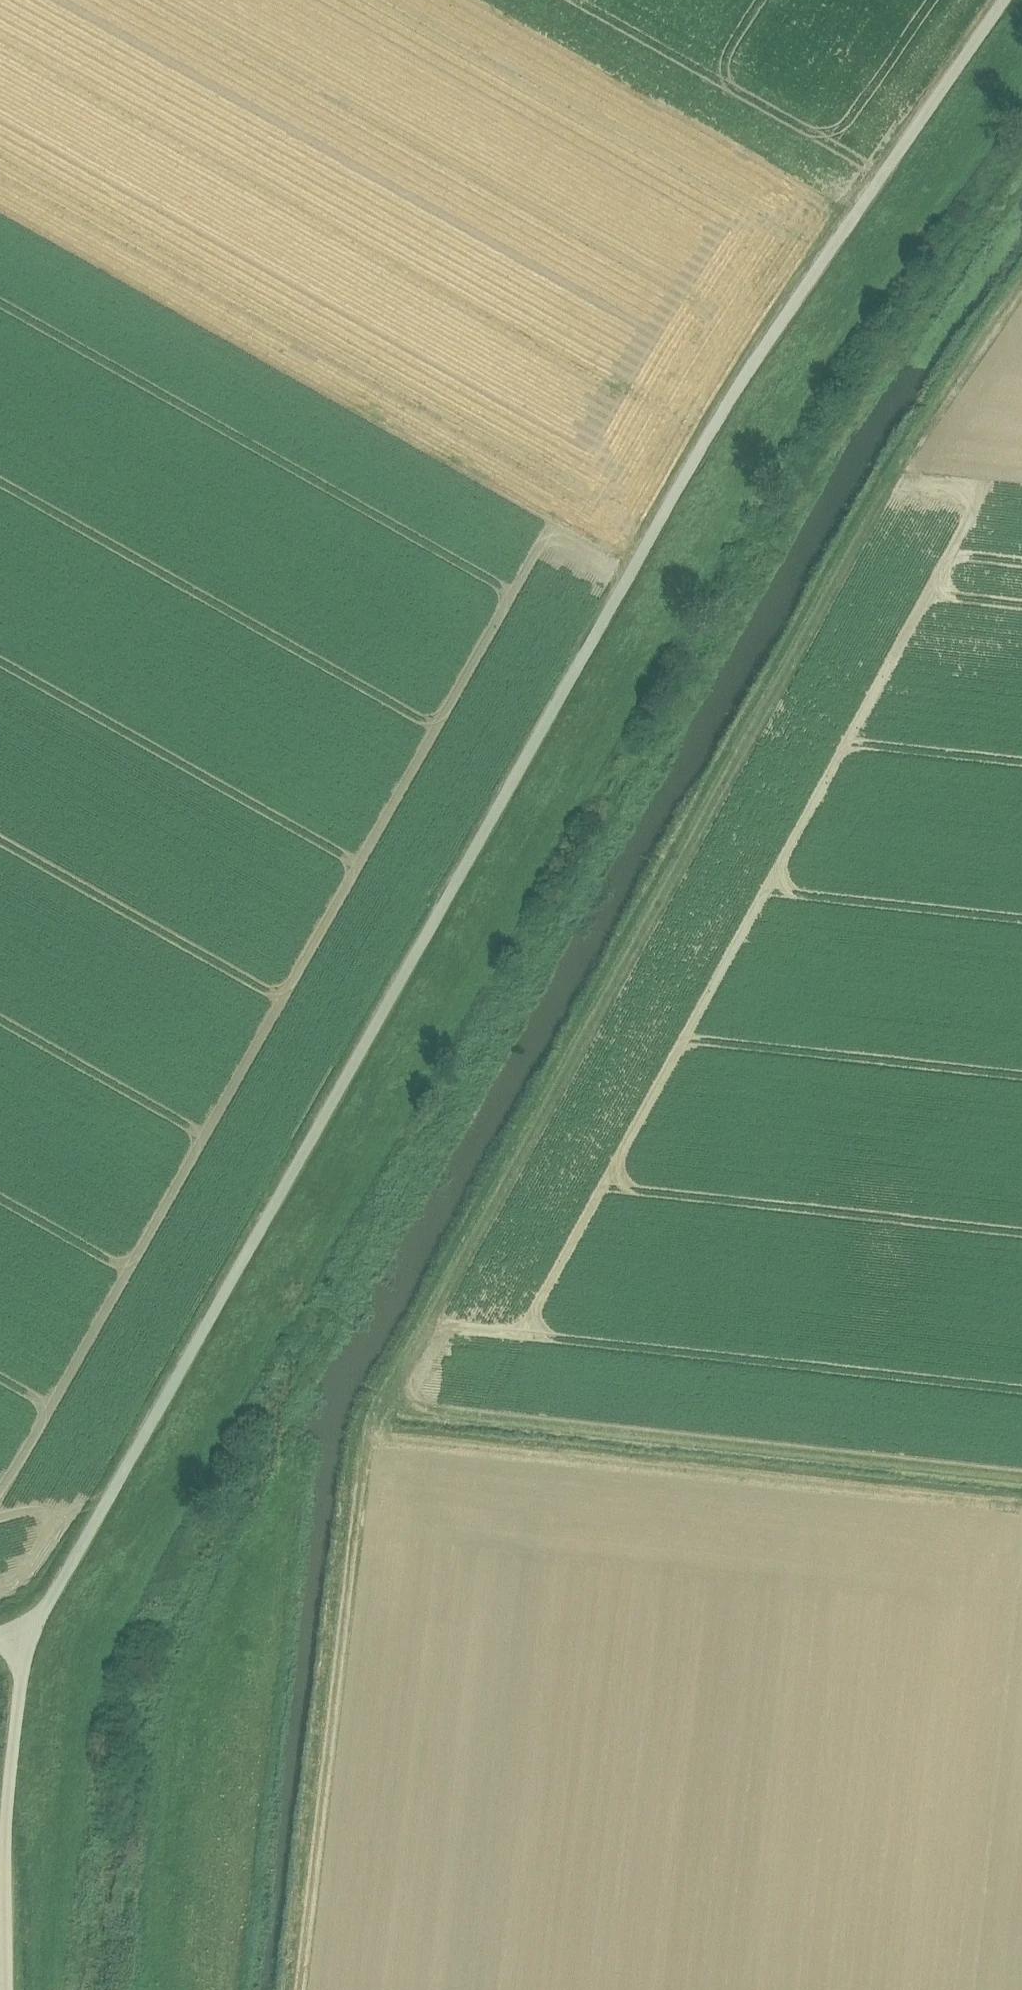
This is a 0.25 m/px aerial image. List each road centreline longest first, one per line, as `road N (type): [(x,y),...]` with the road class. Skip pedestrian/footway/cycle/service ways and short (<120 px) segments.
road 1 (unclassified): [(6,1989),(3,1850),(26,1636),(728,399),(1006,0)]

